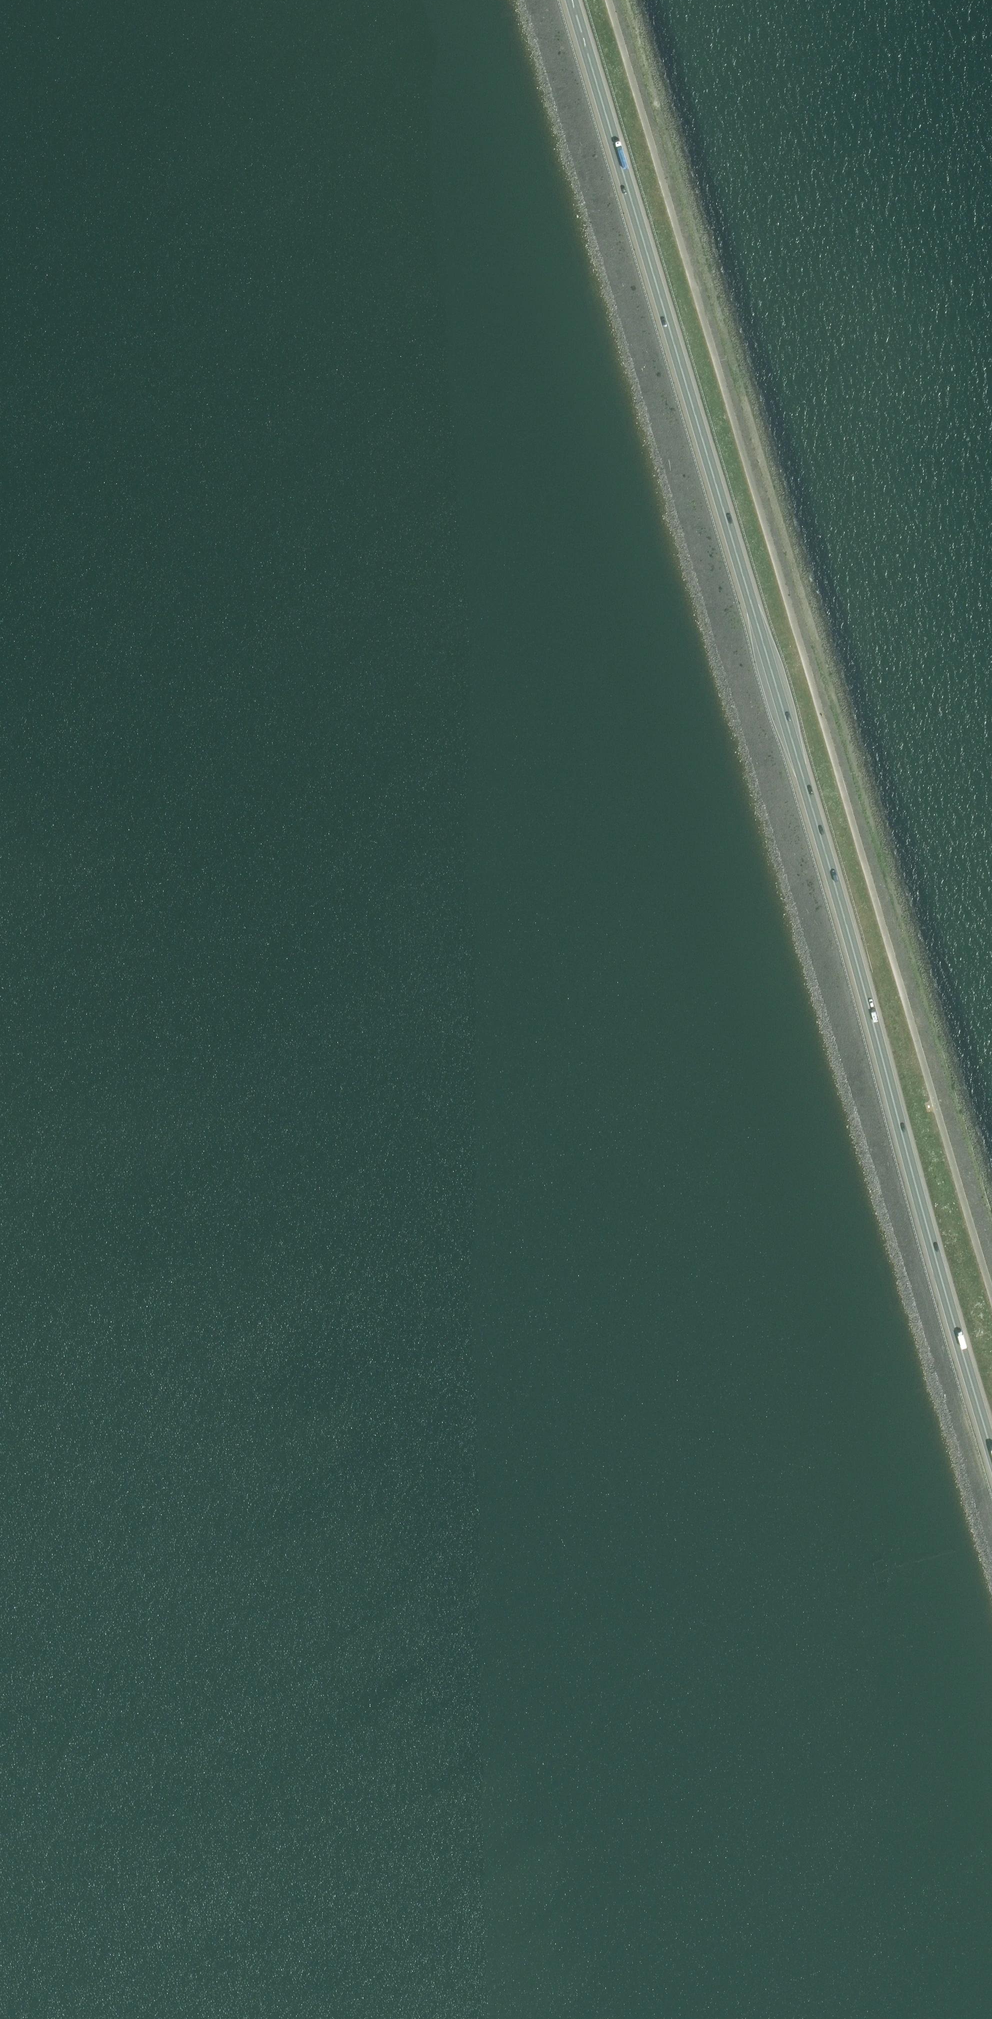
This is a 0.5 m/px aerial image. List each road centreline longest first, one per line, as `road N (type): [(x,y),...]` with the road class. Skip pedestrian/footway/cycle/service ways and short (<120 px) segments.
road 1 (trunk): [(991,1448),(572,0)]

